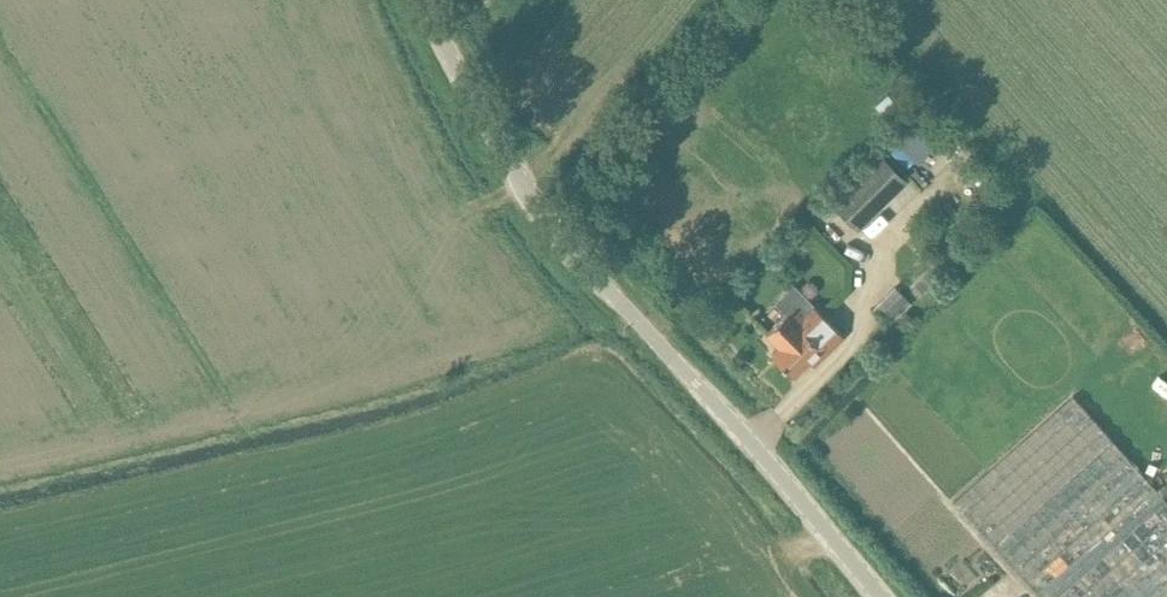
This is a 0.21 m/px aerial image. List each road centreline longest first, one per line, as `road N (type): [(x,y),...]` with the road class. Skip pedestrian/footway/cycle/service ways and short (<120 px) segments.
road 1 (tertiary): [(878,596),(740,432),(571,252),(499,152),(422,0)]

